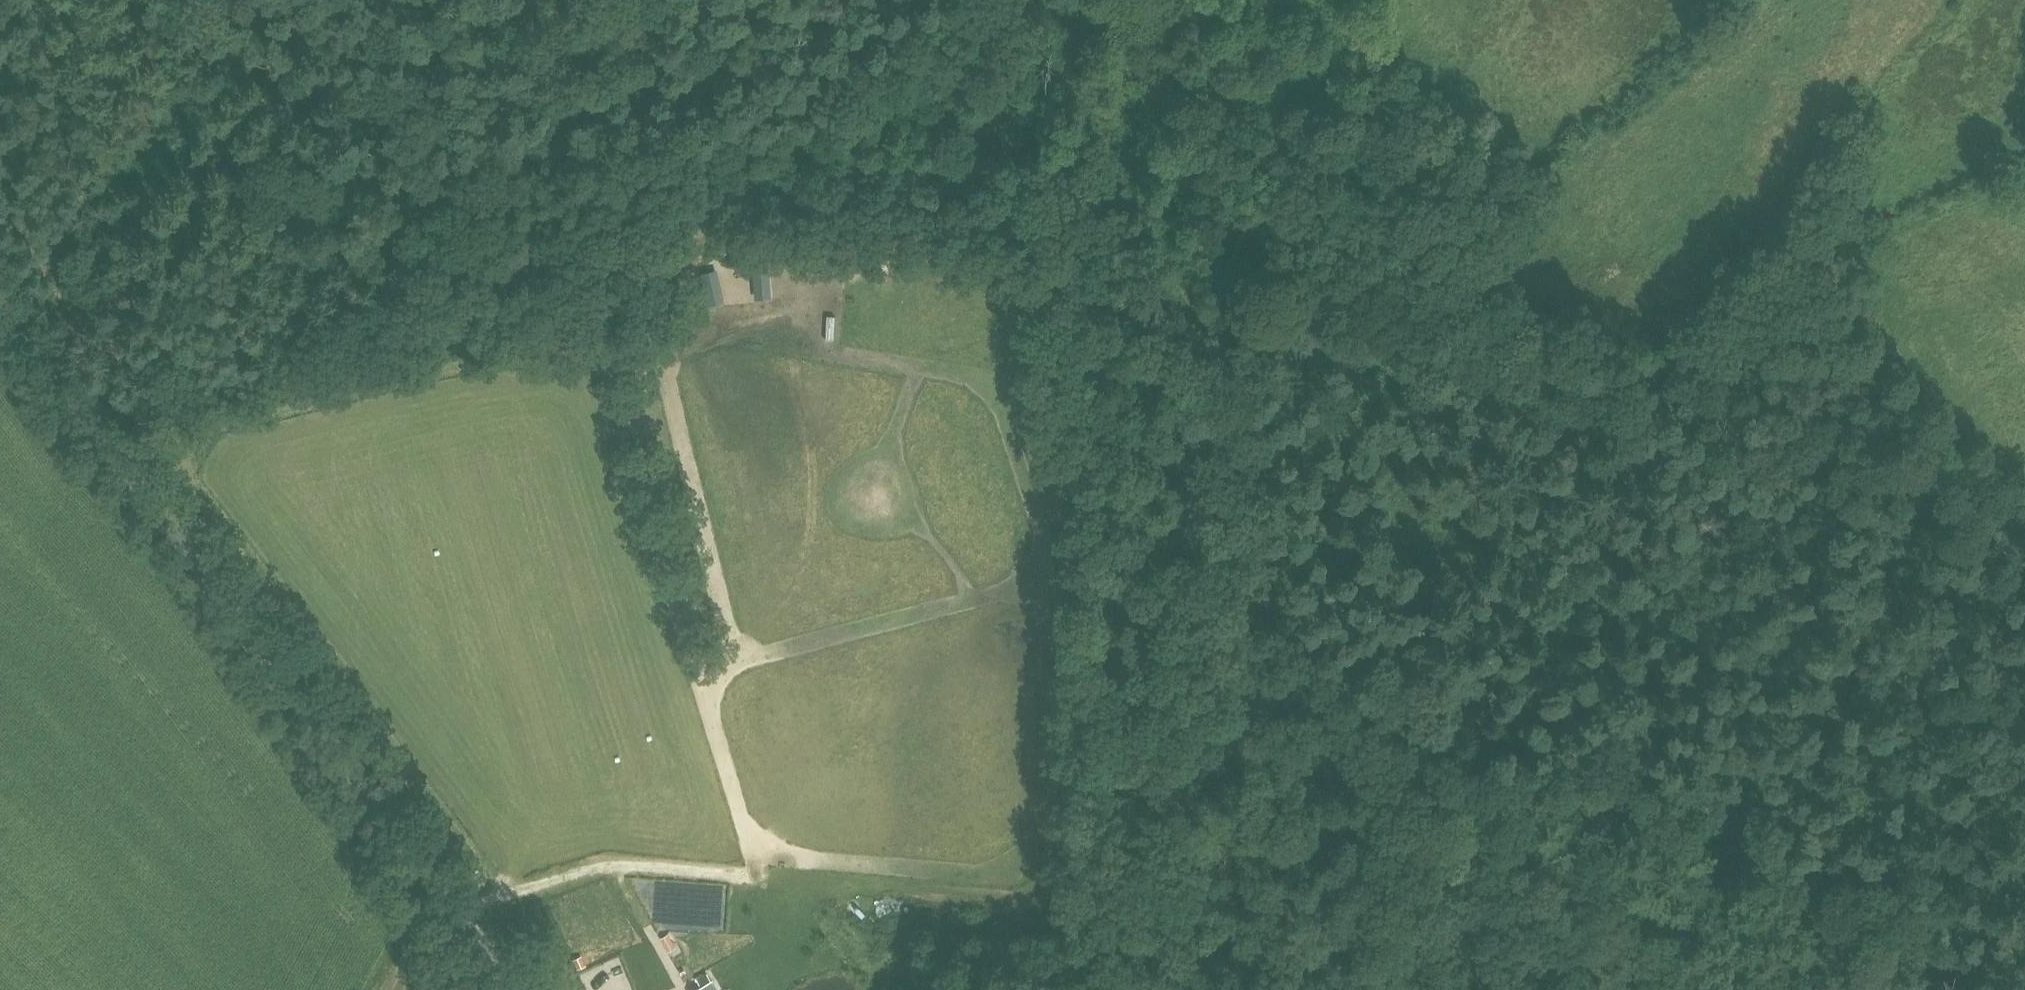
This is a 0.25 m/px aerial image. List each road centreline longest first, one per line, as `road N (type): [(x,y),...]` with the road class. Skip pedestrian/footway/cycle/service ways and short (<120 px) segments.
road 1 (unclassified): [(514,989),(0,298)]

